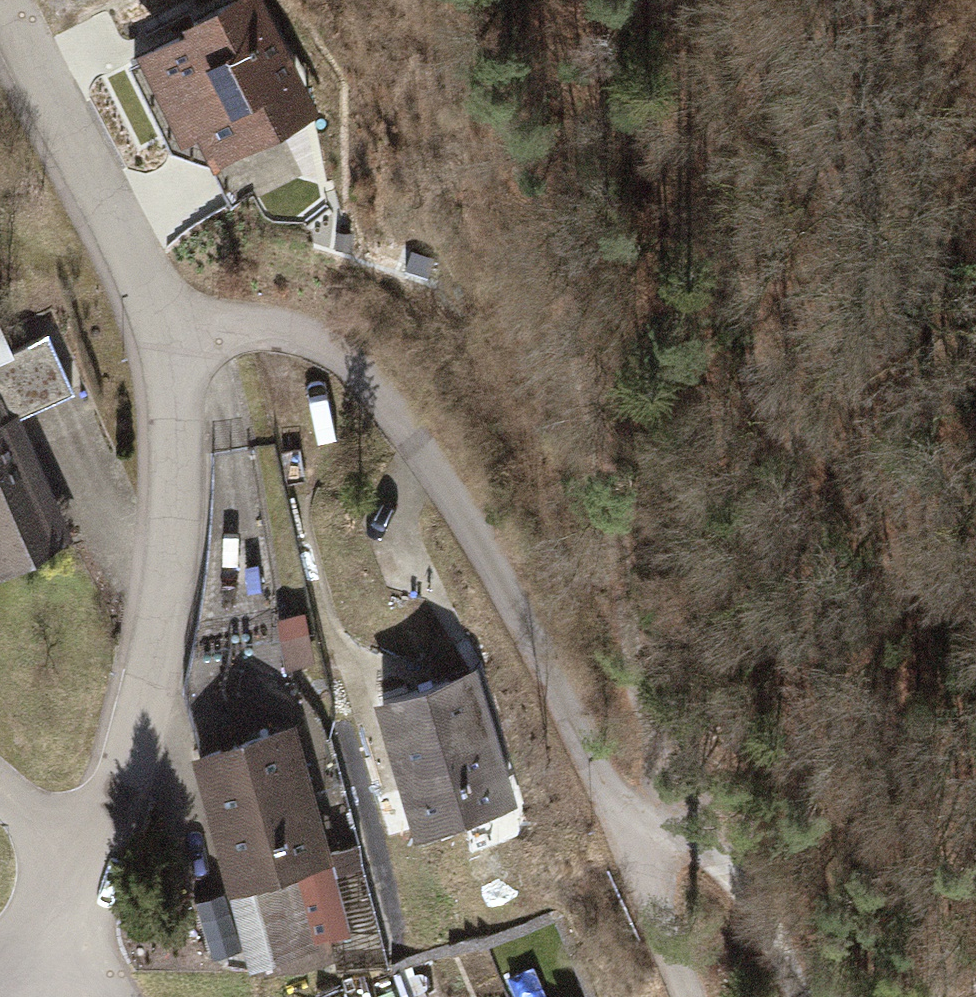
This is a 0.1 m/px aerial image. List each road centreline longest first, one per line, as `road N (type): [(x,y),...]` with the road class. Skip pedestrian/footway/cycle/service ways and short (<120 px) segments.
road 1 (track): [(661,793),(625,516),(489,0)]
road 2 (track): [(605,0),(975,598)]
road 3 (residential): [(163,339),(258,328),(362,382),(463,519),(609,792)]
road 4 (residential): [(163,339),(171,479),(161,633),(128,772),(99,847)]
road 5 (residential): [(0,11),(163,339)]
road 6 (residential): [(609,792),(661,793),(748,874),(792,996)]
road 7 (residential): [(609,792),(694,996)]
road 8 (residential): [(0,778),(42,814),(99,847)]

